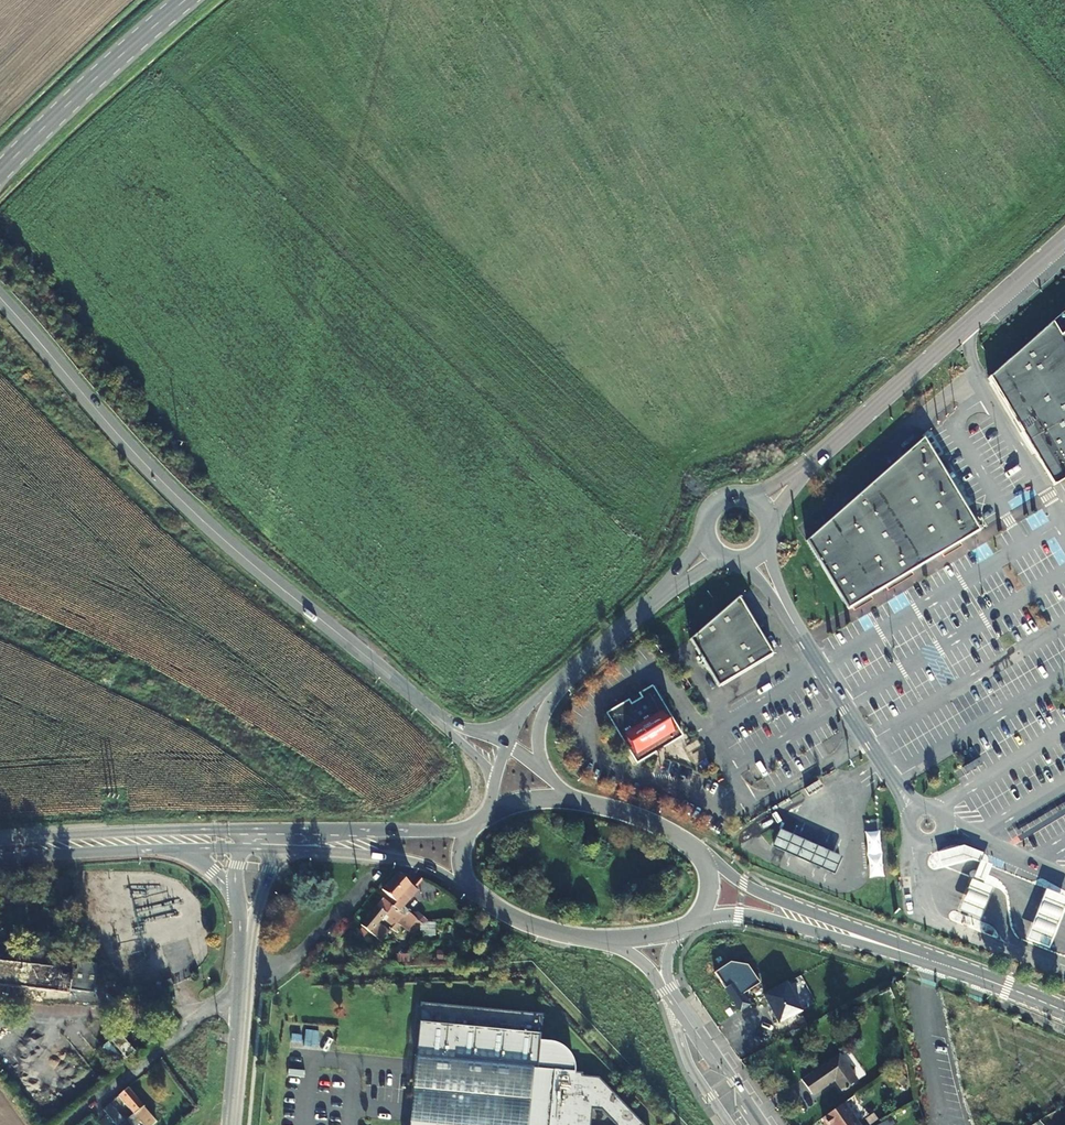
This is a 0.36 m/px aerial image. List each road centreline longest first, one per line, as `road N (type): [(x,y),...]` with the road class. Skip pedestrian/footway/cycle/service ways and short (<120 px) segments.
road 1 (unclassified): [(0,299),(185,504),(436,715)]
road 2 (tertiary): [(791,480),(1064,238)]
road 3 (tertiary): [(345,829),(0,840)]
road 4 (primary): [(185,0),(0,171)]
road 5 (residential): [(915,955),(756,891),(696,850)]
road 6 (residential): [(693,922),(753,916),(915,955)]
road 7 (tertiary): [(287,850),(402,860),(475,893)]
road 8 (tertiary): [(230,1124),(246,938)]
road 9 (tertiary): [(0,859),(171,849)]
road 10 (residential): [(1064,1012),(915,955)]
road 11 (tertiary): [(558,682),(674,581)]
road 12 (residential): [(759,1124),(678,1006)]
road 13 (tertiary): [(475,893),(536,926),(599,938)]
road 14 (tertiary): [(473,826),(345,829)]
road 15 (tertiary): [(696,850),(640,818),(585,803)]

